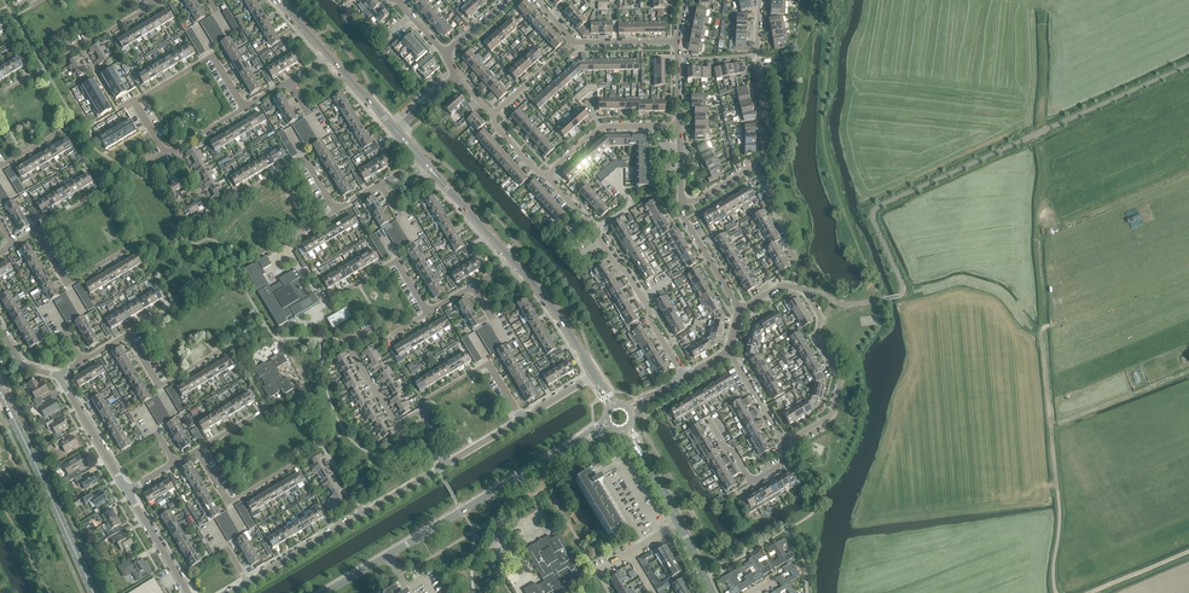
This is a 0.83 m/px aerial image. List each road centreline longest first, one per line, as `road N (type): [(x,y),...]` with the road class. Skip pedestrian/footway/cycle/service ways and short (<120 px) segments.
road 1 (track): [(1038,133),(1037,239),(1060,509),(1056,592)]
road 2 (tertiary): [(388,557),(609,424)]
road 3 (residential): [(684,378),(629,275),(547,177)]
road 4 (secondary): [(95,592),(7,402)]
road 5 (residential): [(661,535),(618,459),(600,469),(644,544)]
road 6 (residential): [(786,443),(833,414),(840,385),(818,344),(821,318),(805,291)]
road 7 (residential): [(442,465),(403,436),(349,343),(370,331)]
road 8 (residential): [(757,166),(769,132),(760,0)]
road 9 (residential): [(547,177),(604,127),(679,125)]
road 10 (tertiary): [(594,374),(514,261)]
road 11 (track): [(1059,422),(1188,372)]
road 12 (residential): [(244,581),(364,513)]
road 13 (tertiary): [(514,261),(422,160)]
road 14 (residential): [(128,491),(60,375)]
road 15 (residential): [(292,466),(229,502),(197,450)]
road 16 (residential): [(786,443),(780,467),(753,481),(710,421)]
road 17 (residential): [(739,310),(682,203)]

